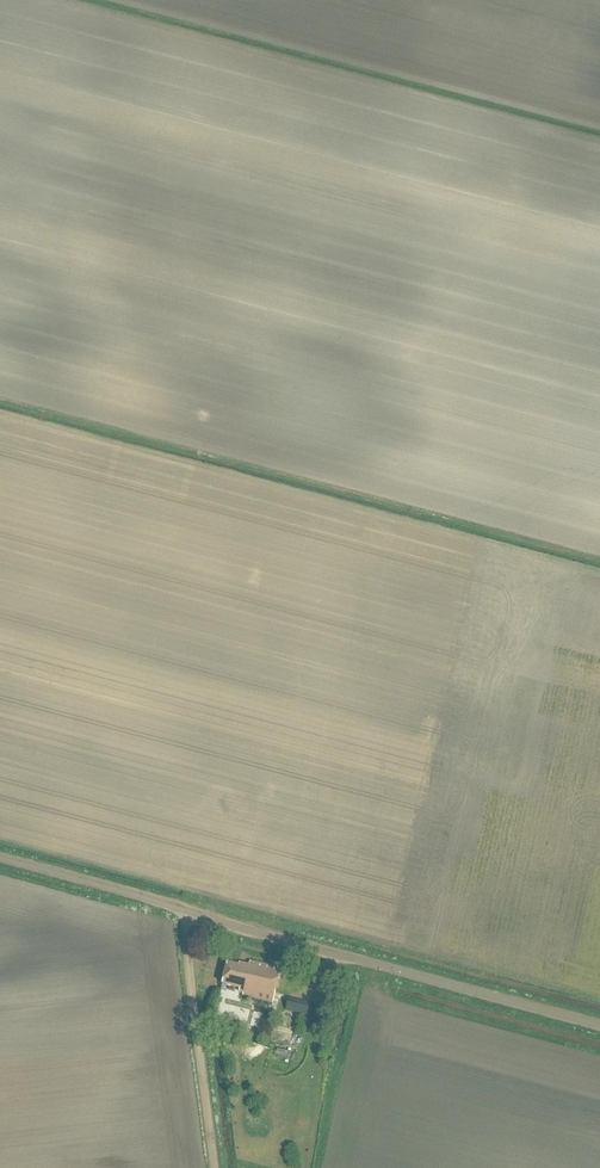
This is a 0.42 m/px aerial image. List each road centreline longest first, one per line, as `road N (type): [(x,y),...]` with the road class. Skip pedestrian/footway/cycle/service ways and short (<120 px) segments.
road 1 (unclassified): [(599,1026),(189,913)]
road 2 (unclassified): [(189,913),(191,992),(214,1167)]
road 3 (unclassified): [(189,913),(0,860)]

